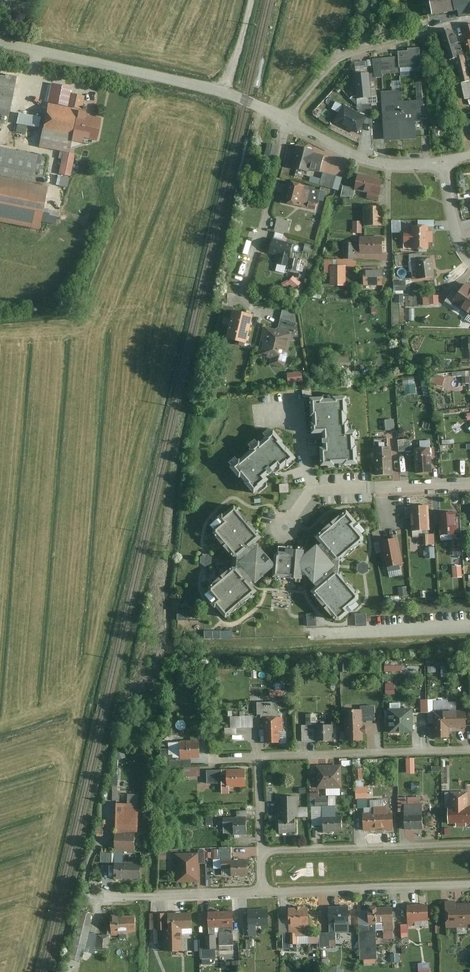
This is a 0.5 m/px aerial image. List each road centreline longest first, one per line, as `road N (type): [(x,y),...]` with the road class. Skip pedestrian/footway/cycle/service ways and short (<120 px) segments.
road 1 (residential): [(261,892),(259,756),(469,752)]
road 2 (residential): [(0,42),(225,93),(291,123)]
road 3 (residential): [(291,123),(339,60),(469,22)]
road 4 (residential): [(469,884),(261,892)]
road 5 (residential): [(291,123),(244,291)]
road 6 (residential): [(261,892),(94,897)]

